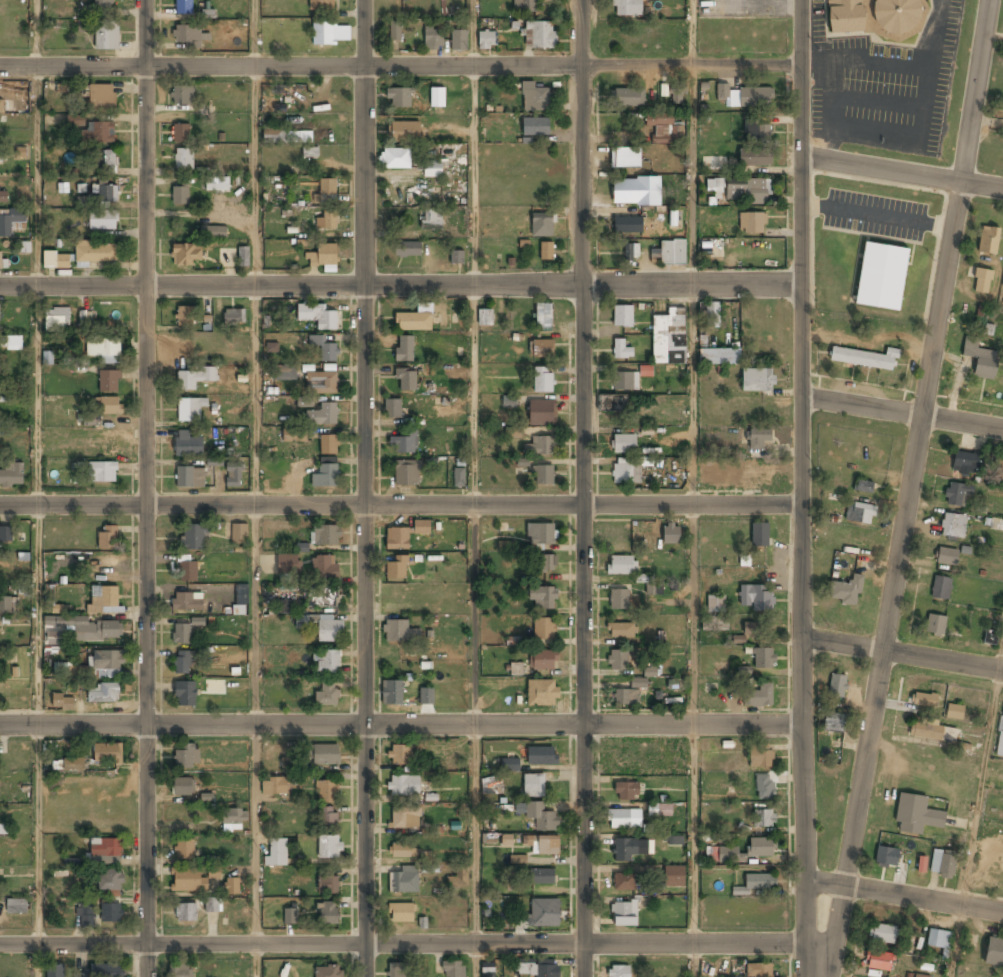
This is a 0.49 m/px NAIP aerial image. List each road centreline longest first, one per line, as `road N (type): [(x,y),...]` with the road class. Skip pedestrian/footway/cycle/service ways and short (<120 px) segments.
road 1 (residential): [(365,945),(364,0)]
road 2 (residential): [(583,944),(582,0)]
road 3 (residential): [(843,885),(989,0)]
road 4 (residential): [(802,879),(801,0)]
road 5 (residential): [(147,817),(146,0)]
road 6 (residential): [(803,943),(0,944)]
road 7 (residential): [(801,65),(0,67)]
road 8 (residential): [(800,284),(0,287)]
road 9 (residential): [(800,505),(0,506)]
road 10 (residential): [(800,724),(0,725)]
road 11 (residential): [(1002,431),(800,397)]
road 12 (residential): [(1002,190),(800,156)]
road 13 (residential): [(1002,671),(800,637)]
road 14 (residential): [(1002,913),(802,879)]
road 15 (residential): [(147,817),(147,976)]

